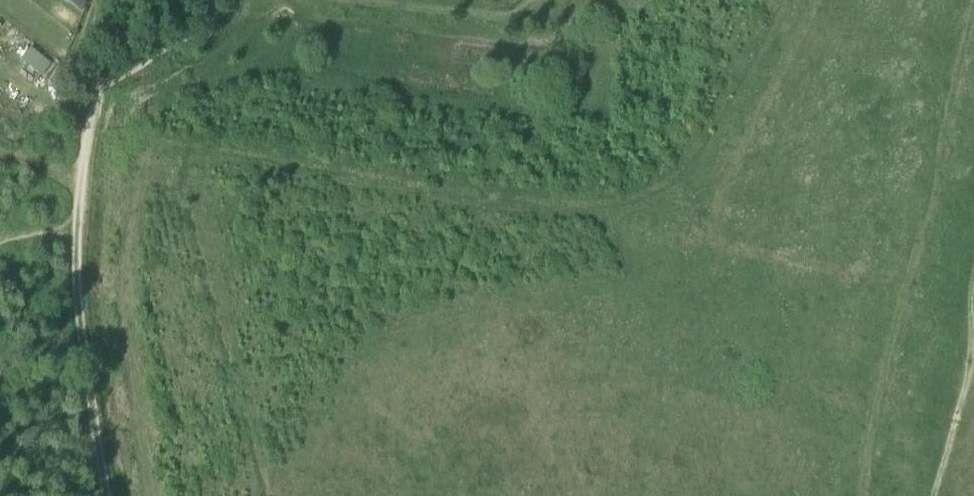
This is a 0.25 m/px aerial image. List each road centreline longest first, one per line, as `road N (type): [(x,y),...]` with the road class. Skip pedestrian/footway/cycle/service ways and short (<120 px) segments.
road 1 (track): [(102,89),(89,118),(76,295),(108,495)]

